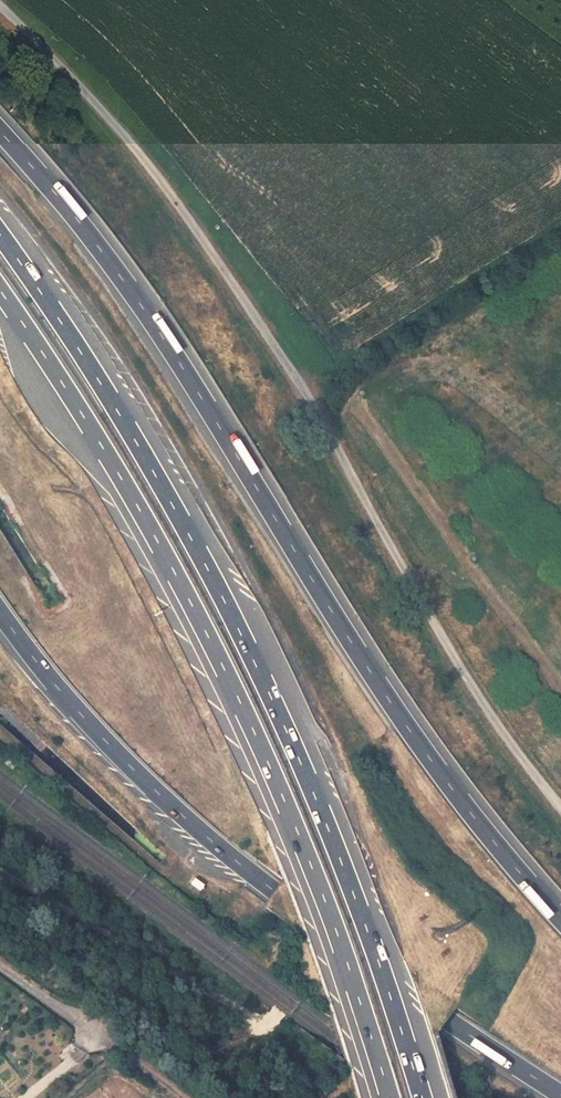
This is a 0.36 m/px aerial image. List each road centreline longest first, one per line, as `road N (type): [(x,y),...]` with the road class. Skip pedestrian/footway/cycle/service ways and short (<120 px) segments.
road 1 (residential): [(560,809),(449,649),(305,392),(211,250),(140,152),(0,7)]
road 2 (motorway): [(560,918),(428,755),(156,324),(0,128)]
road 3 (motorway): [(424,1097),(356,897),(264,681),(143,451),(0,233)]
road 4 (motorway): [(0,292),(119,476),(238,699),(347,959),(391,1097)]
road 5 (motorway): [(0,612),(151,786),(274,891),(560,1094)]
road 6 (residential): [(0,967),(109,1041)]

